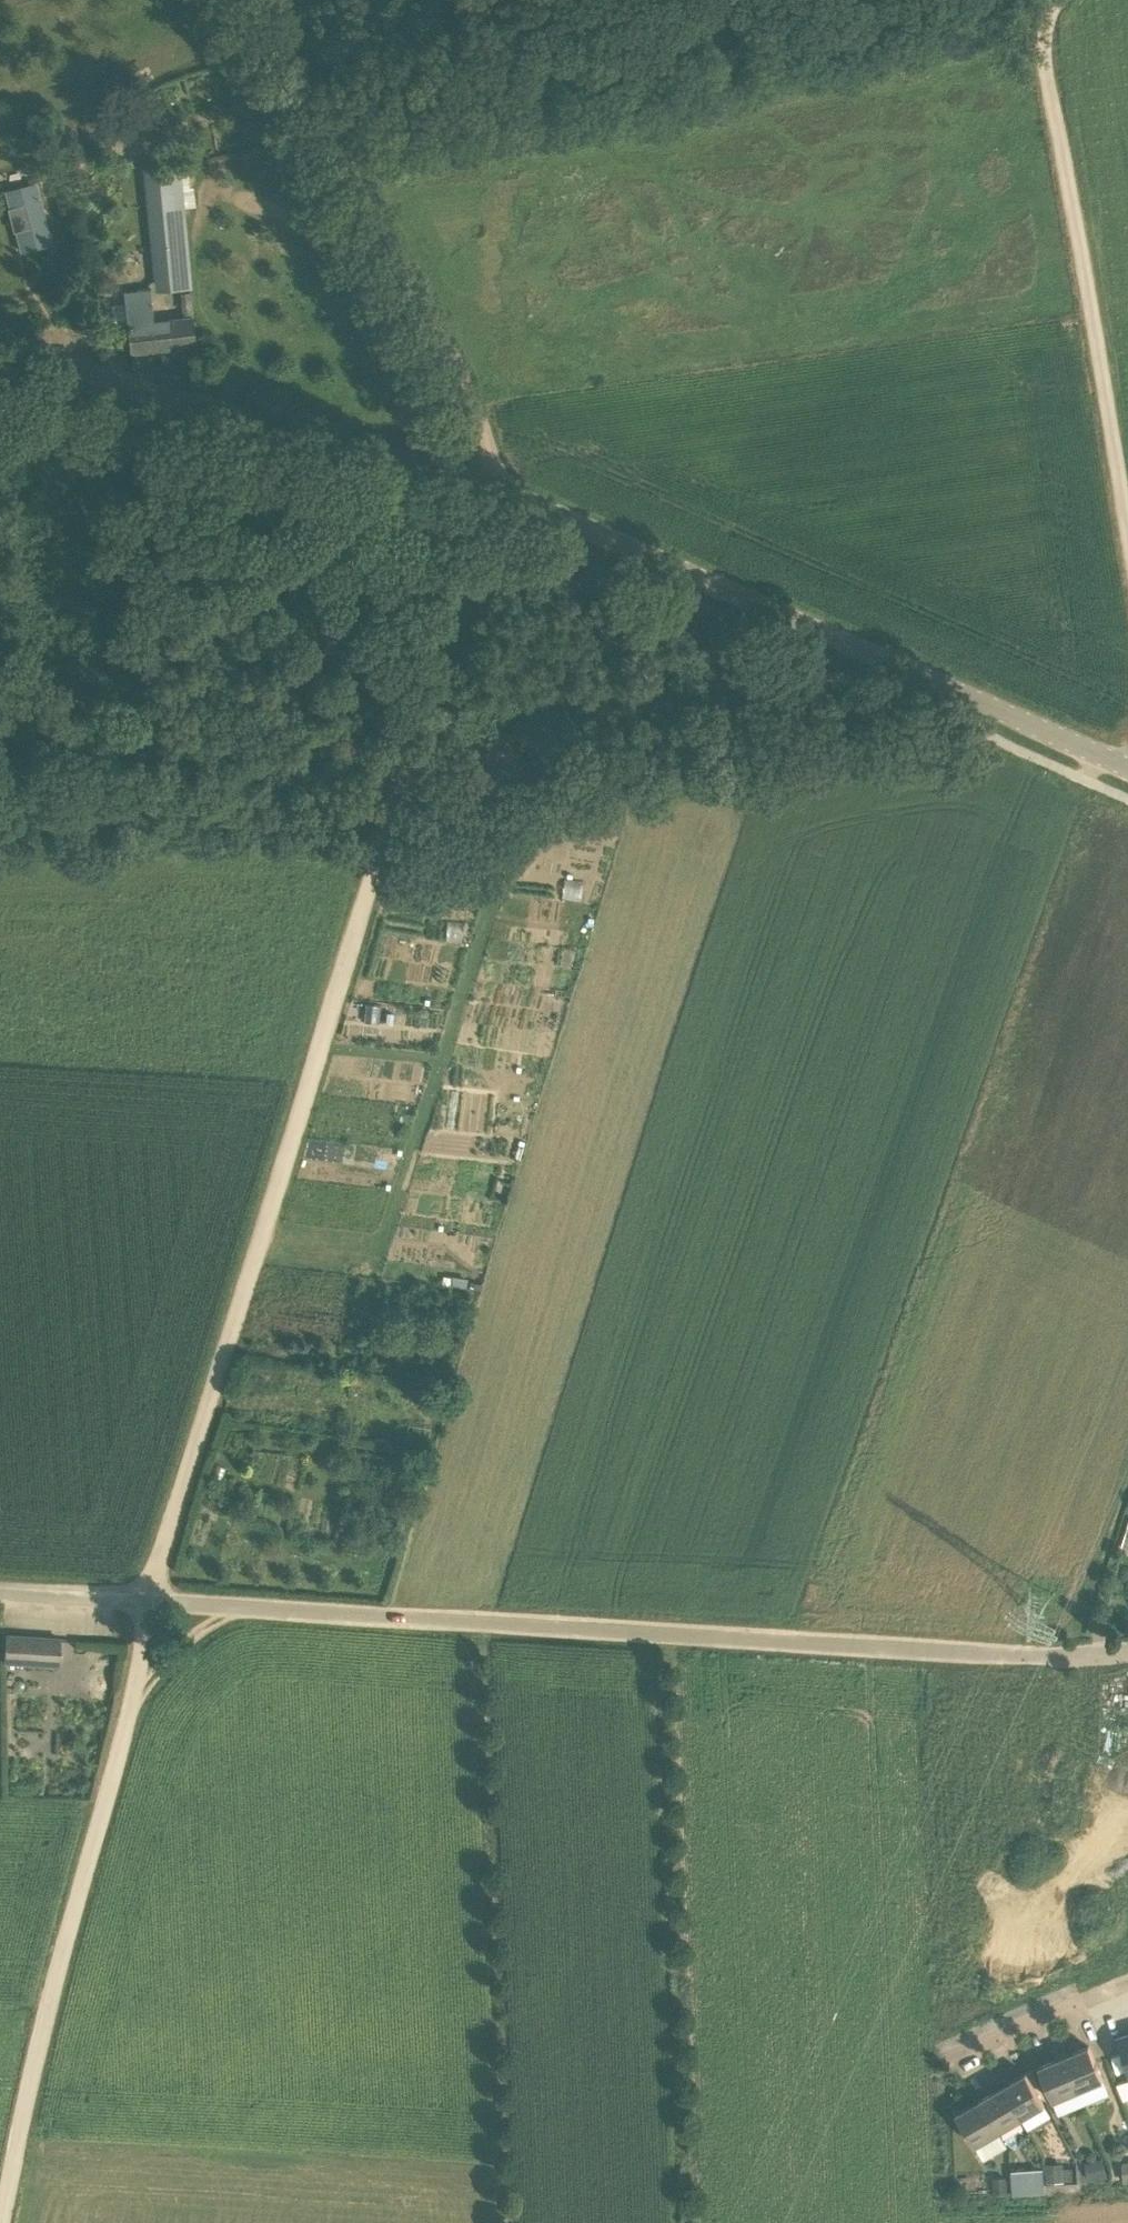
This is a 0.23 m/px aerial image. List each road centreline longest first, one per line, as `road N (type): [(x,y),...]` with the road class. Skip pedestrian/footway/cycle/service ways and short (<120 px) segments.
road 1 (tertiary): [(1127,766),(643,539),(488,479),(0,343)]
road 2 (track): [(151,1603),(321,1025),(479,539)]
road 3 (unclassified): [(1071,1656),(0,1592)]
road 4 (track): [(151,1603),(133,1702),(27,2098),(4,2222)]
road 5 (track): [(479,539),(487,449),(470,393),(315,104),(270,0)]
road 6 (track): [(1127,531),(1047,76),(1057,21),(1074,0)]
road 7 (residential): [(1127,1983),(952,2059)]
road 8 (track): [(133,1702),(182,1647),(247,1609)]

